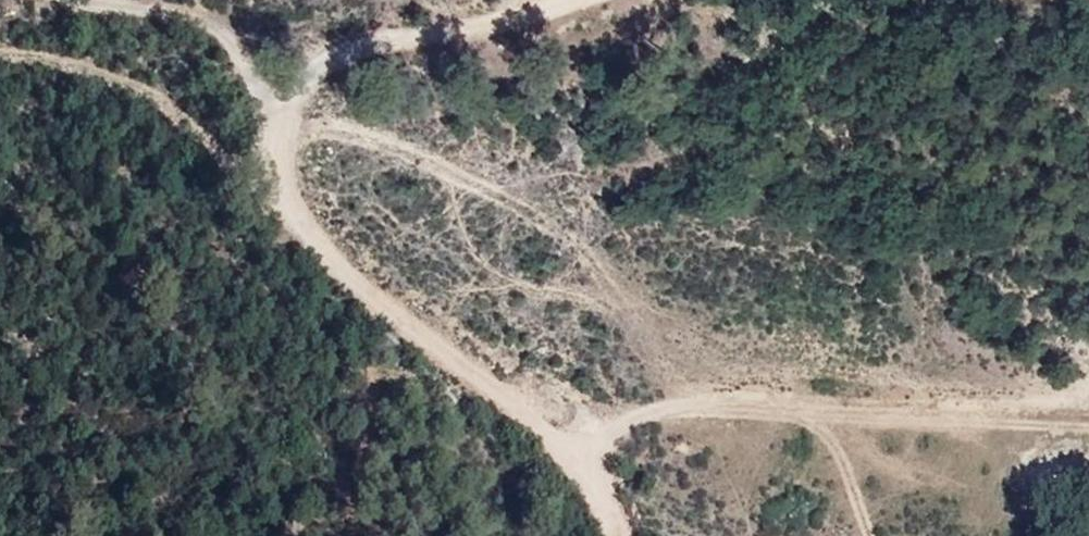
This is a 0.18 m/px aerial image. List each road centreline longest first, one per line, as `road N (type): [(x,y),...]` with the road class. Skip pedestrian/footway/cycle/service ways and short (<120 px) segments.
road 1 (track): [(609,535),(567,456),(313,246),(270,173),(289,107),(423,27),(503,0)]
road 2 (track): [(567,456),(647,409),(776,376),(888,402),(988,402),(1088,388)]
road 3 (track): [(289,107),(137,7),(114,0)]

